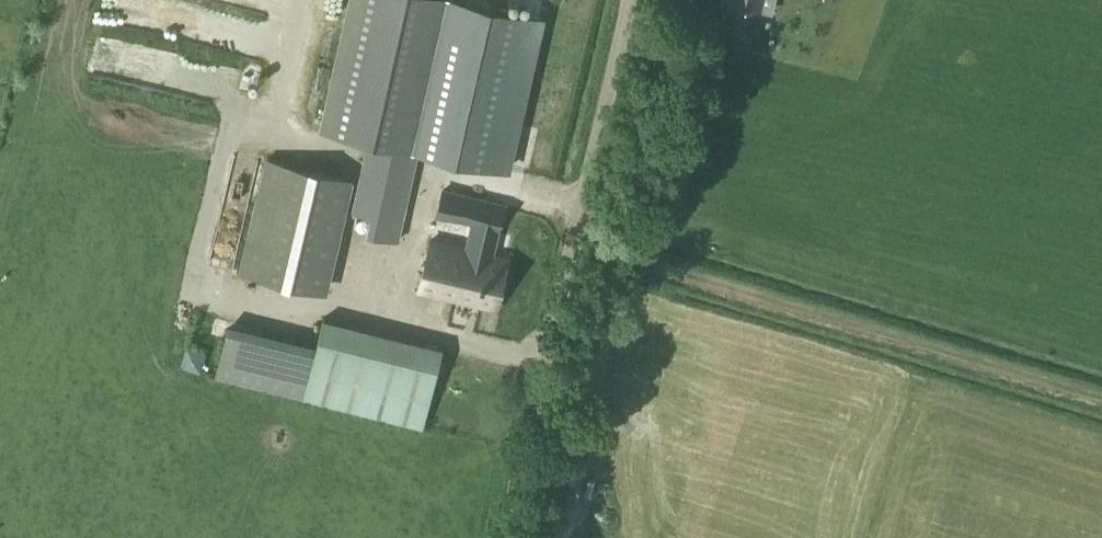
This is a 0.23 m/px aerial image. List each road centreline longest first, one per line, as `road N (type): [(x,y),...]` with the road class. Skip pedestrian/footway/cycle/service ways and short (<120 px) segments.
road 1 (track): [(1101,405),(571,244)]
road 2 (unclassified): [(502,537),(628,0)]

